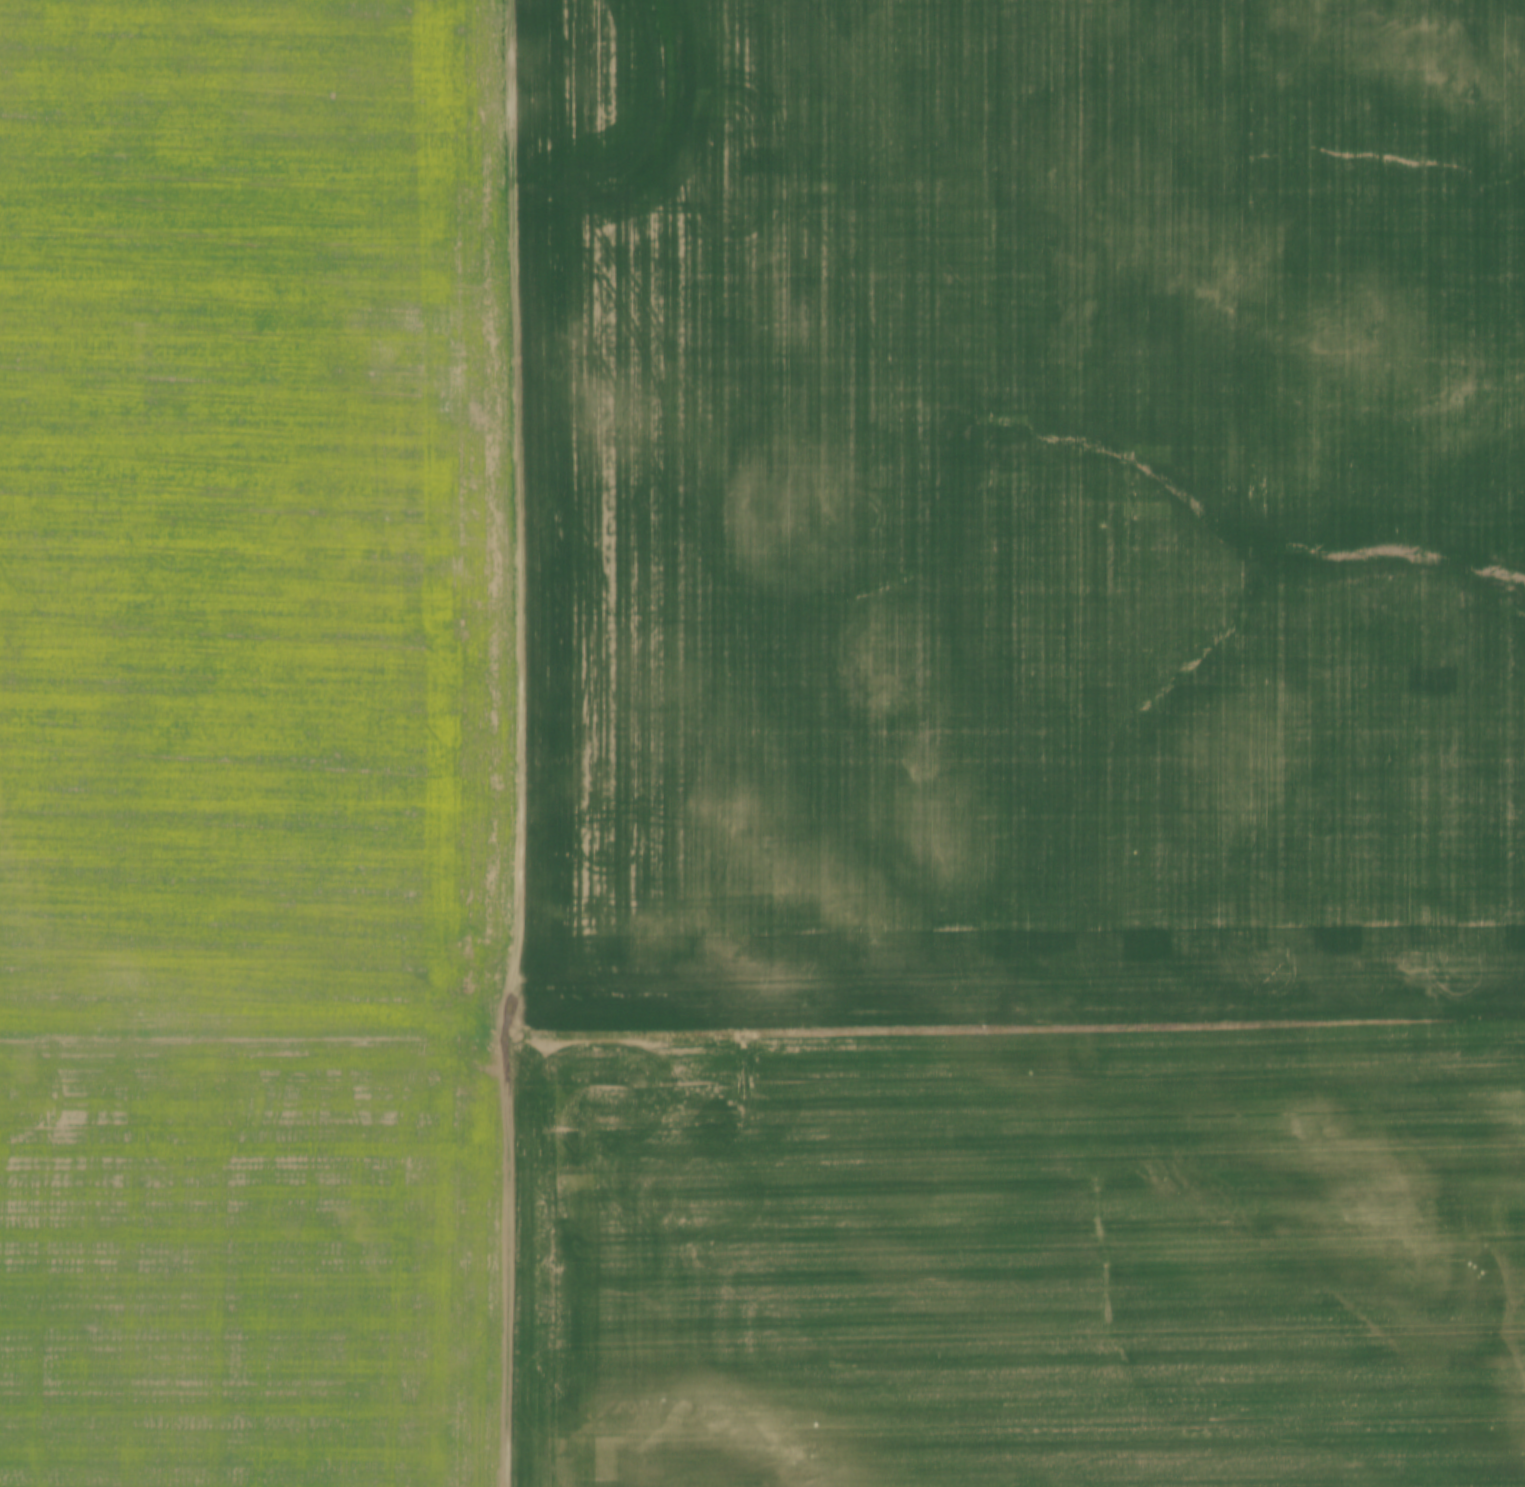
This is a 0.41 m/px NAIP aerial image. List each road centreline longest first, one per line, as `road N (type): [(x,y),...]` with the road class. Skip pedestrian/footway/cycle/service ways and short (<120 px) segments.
road 1 (track): [(511,0),(522,725),(511,1047),(512,1486)]
road 2 (track): [(512,1018),(0,1013)]

